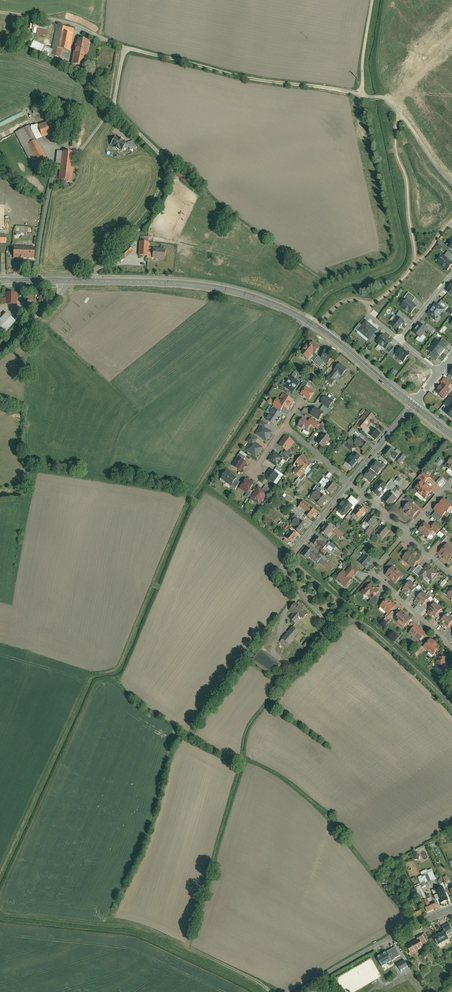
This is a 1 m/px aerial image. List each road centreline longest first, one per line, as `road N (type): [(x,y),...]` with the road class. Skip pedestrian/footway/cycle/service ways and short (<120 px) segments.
road 1 (secondary): [(82,281),(199,286),(270,303),(327,333),(413,405)]
road 2 (unclassified): [(125,48),(113,104),(163,155),(163,188),(138,228),(82,281)]
road 3 (track): [(99,37),(244,79),(362,95)]
road 4 (residential): [(451,909),(297,991)]
road 5 (track): [(271,991),(163,931),(116,917)]
road 6 (residential): [(406,534),(371,573),(451,646)]

